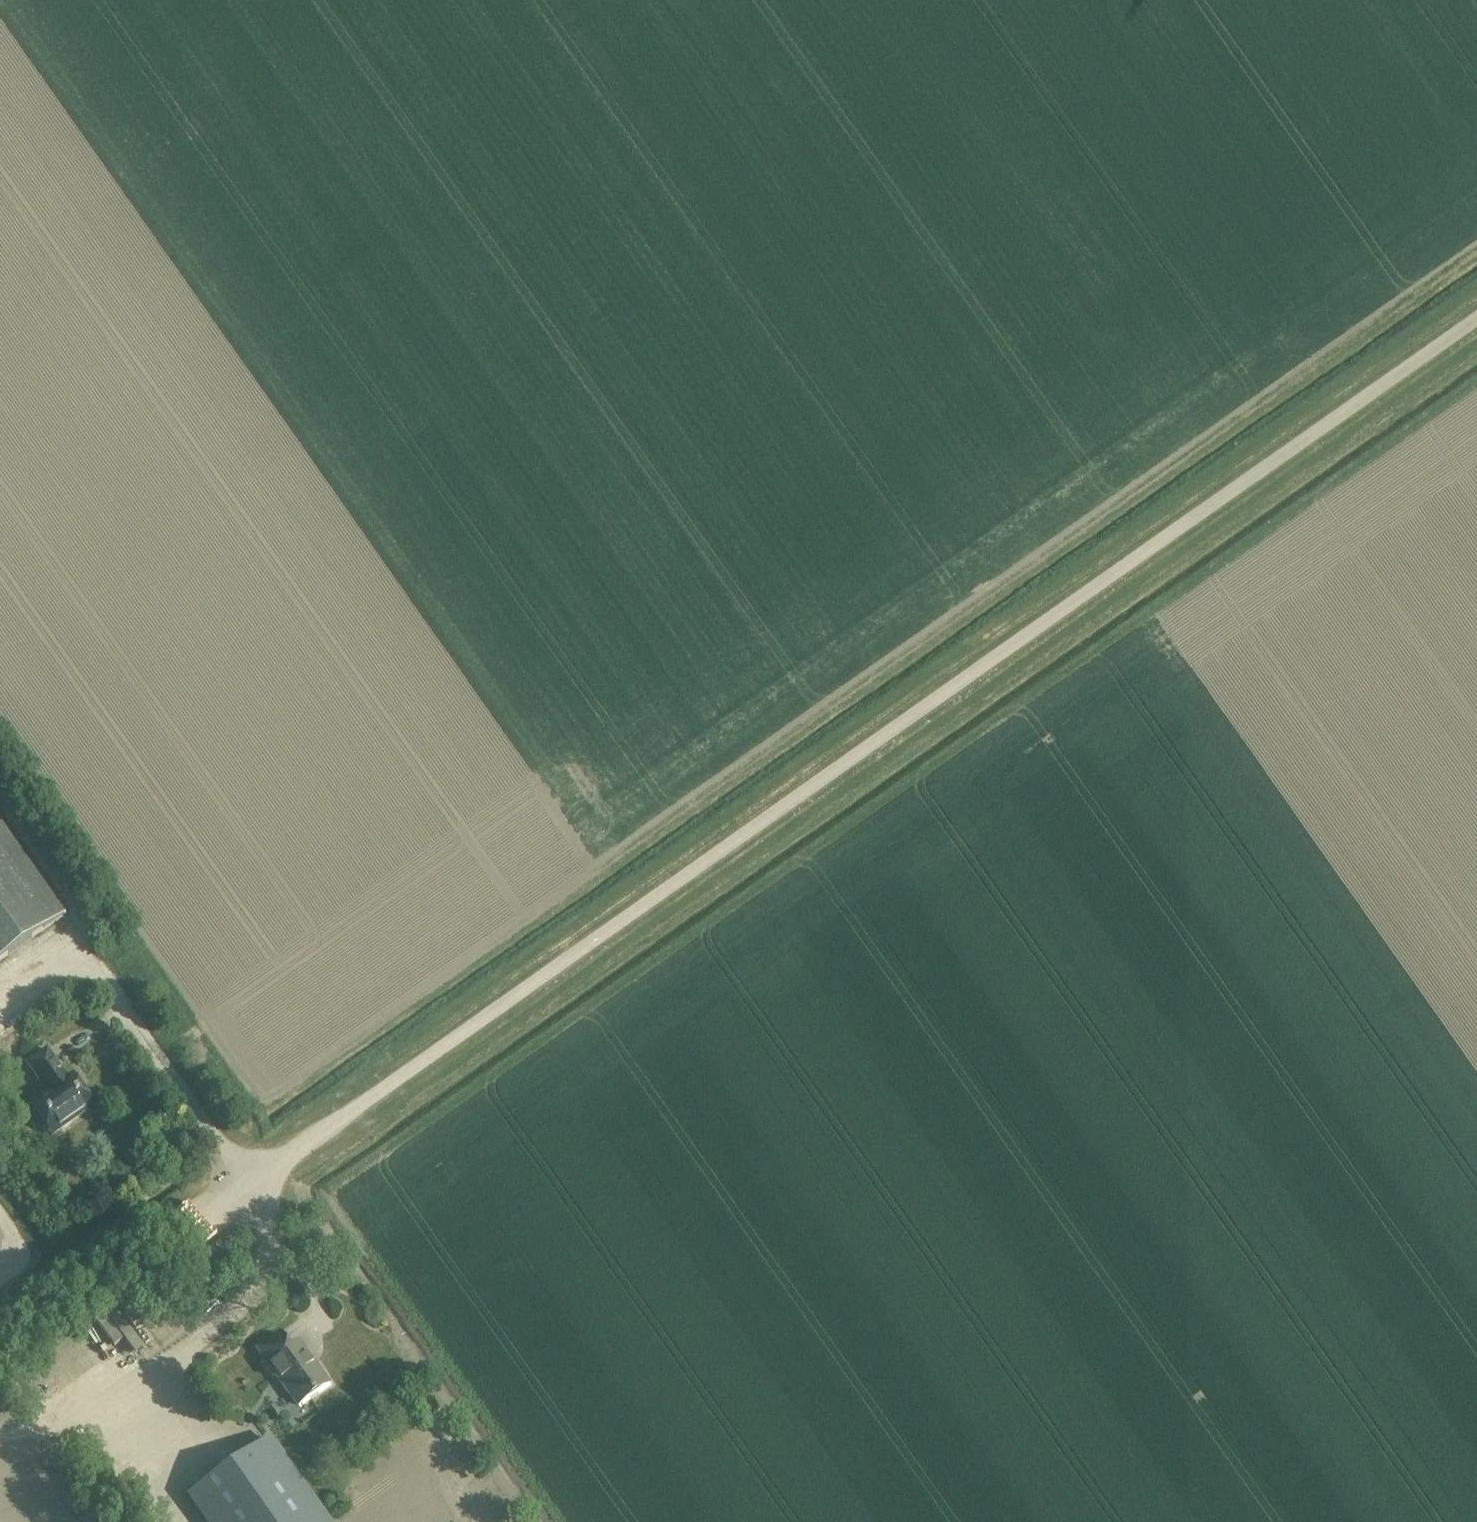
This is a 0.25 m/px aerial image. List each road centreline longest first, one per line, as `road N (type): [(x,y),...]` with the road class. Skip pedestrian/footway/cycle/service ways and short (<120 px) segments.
road 1 (residential): [(196,1219),(1476,318)]

